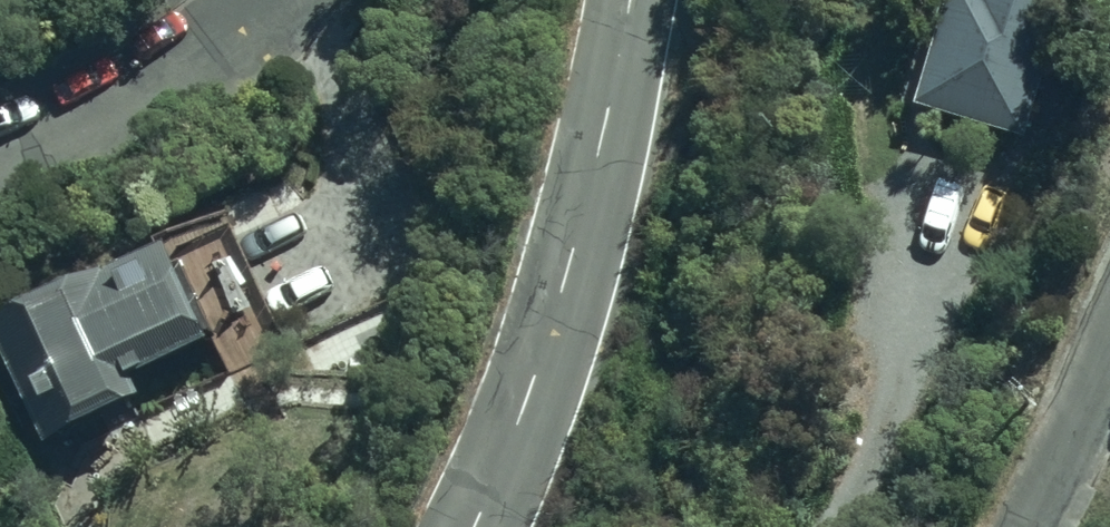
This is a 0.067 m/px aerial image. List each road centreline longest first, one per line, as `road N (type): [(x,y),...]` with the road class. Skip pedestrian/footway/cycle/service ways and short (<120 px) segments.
road 1 (secondary): [(471,526),(562,287),(627,0)]
road 2 (residential): [(0,150),(169,78),(270,0)]
road 3 (residential): [(1109,346),(1025,526)]

